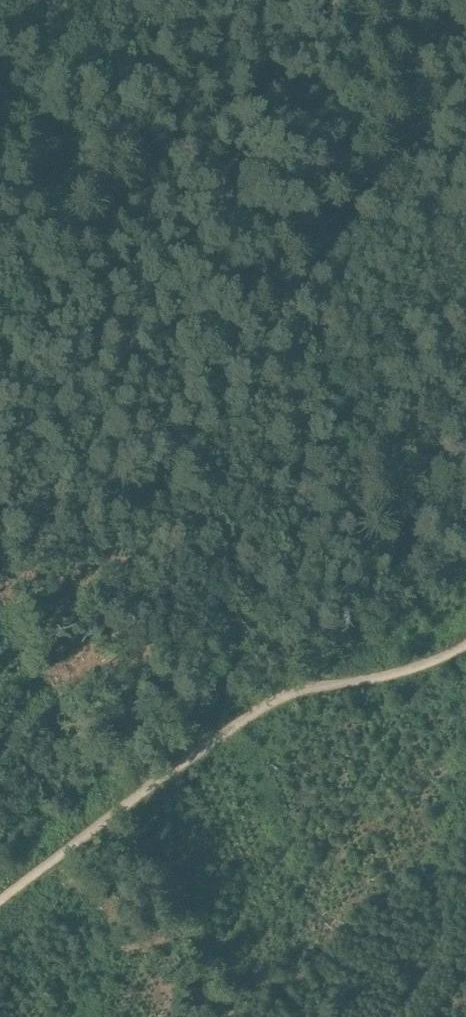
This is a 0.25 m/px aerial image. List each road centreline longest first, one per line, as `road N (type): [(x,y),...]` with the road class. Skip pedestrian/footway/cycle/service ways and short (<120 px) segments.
road 1 (track): [(465,636),(398,673),(288,700),(0,902)]

